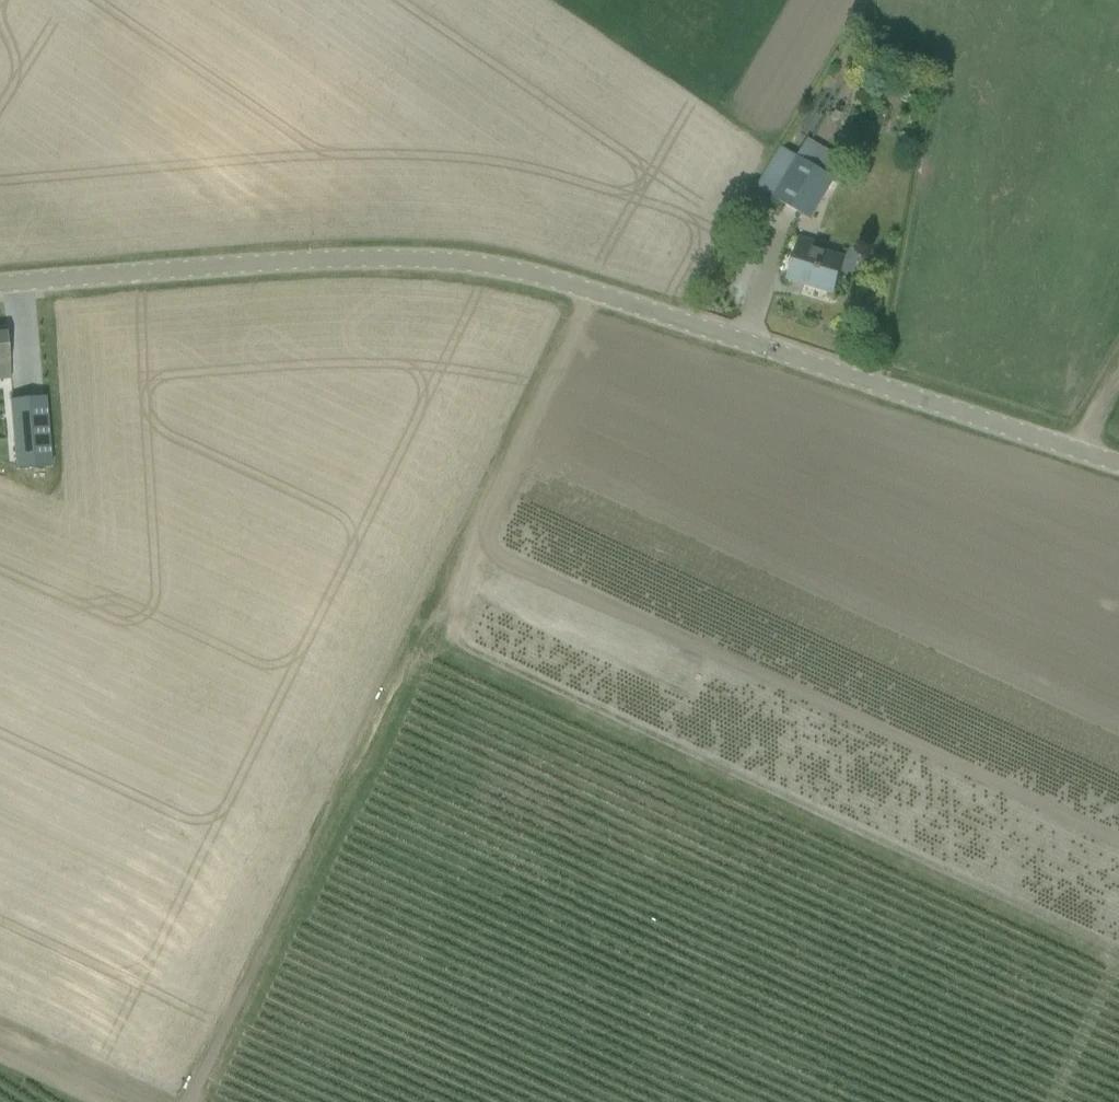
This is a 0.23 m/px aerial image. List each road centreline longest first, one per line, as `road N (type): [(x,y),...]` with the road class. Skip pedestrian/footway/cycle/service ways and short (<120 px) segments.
road 1 (unclassified): [(1118,464),(540,276),(450,257),(0,285)]
road 2 (track): [(0,1038),(138,1101)]

